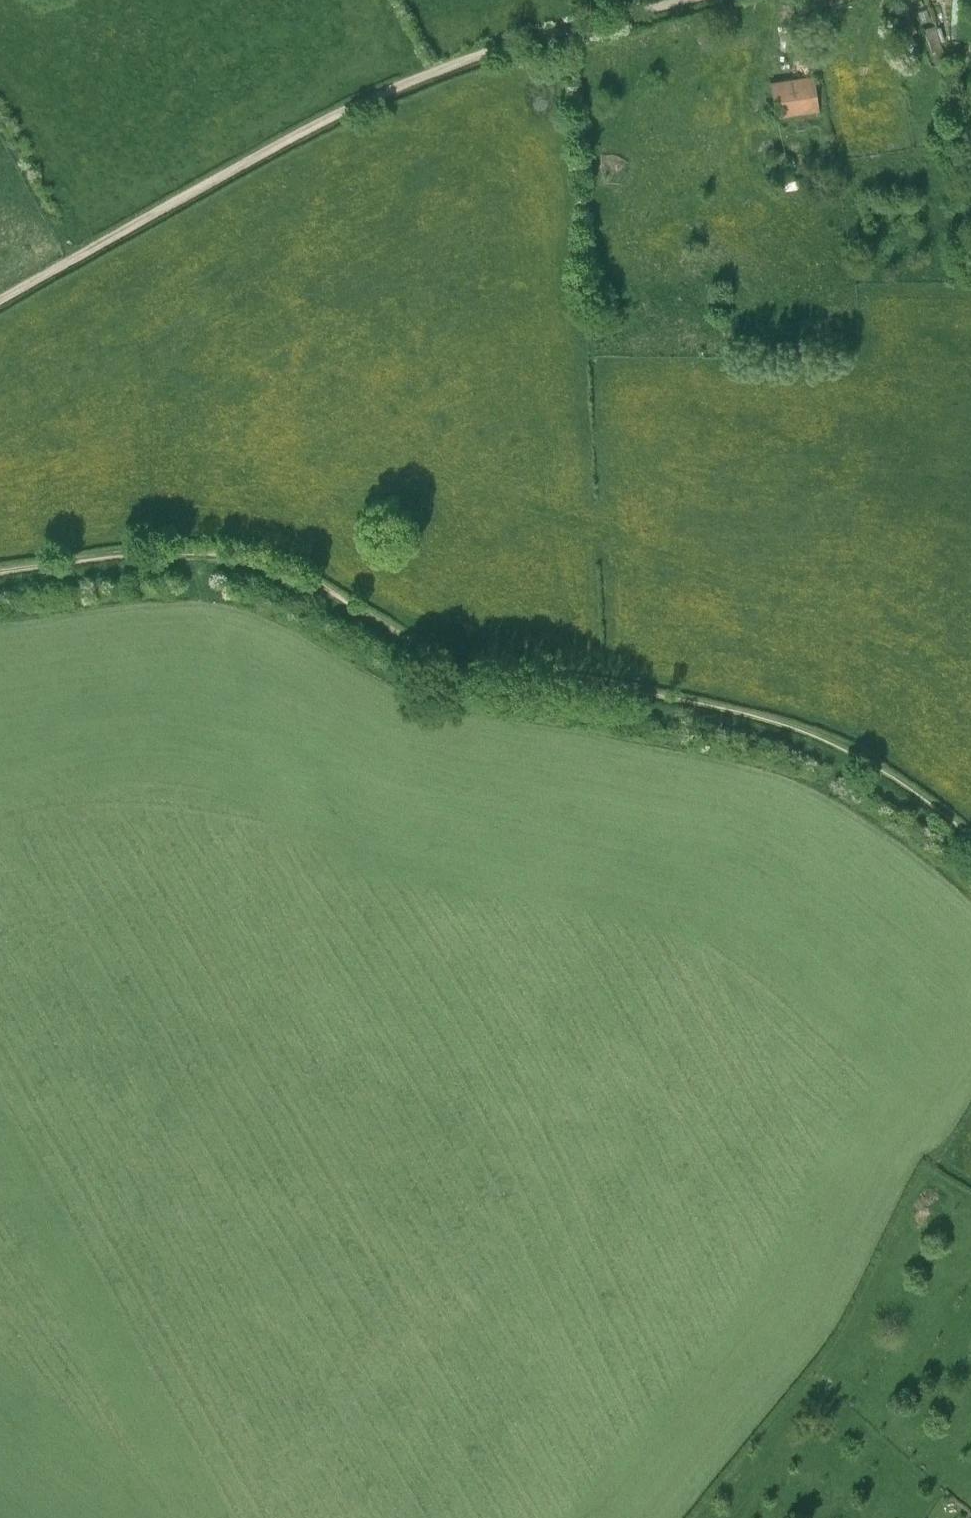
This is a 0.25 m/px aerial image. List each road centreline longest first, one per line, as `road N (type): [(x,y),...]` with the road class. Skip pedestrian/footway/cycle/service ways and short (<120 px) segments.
road 1 (track): [(0,571),(159,551),(261,562),(315,583),(448,659),(700,703),(812,734),(889,774),(970,836)]
road 2 (track): [(0,300),(346,109),(507,46),(684,0)]

